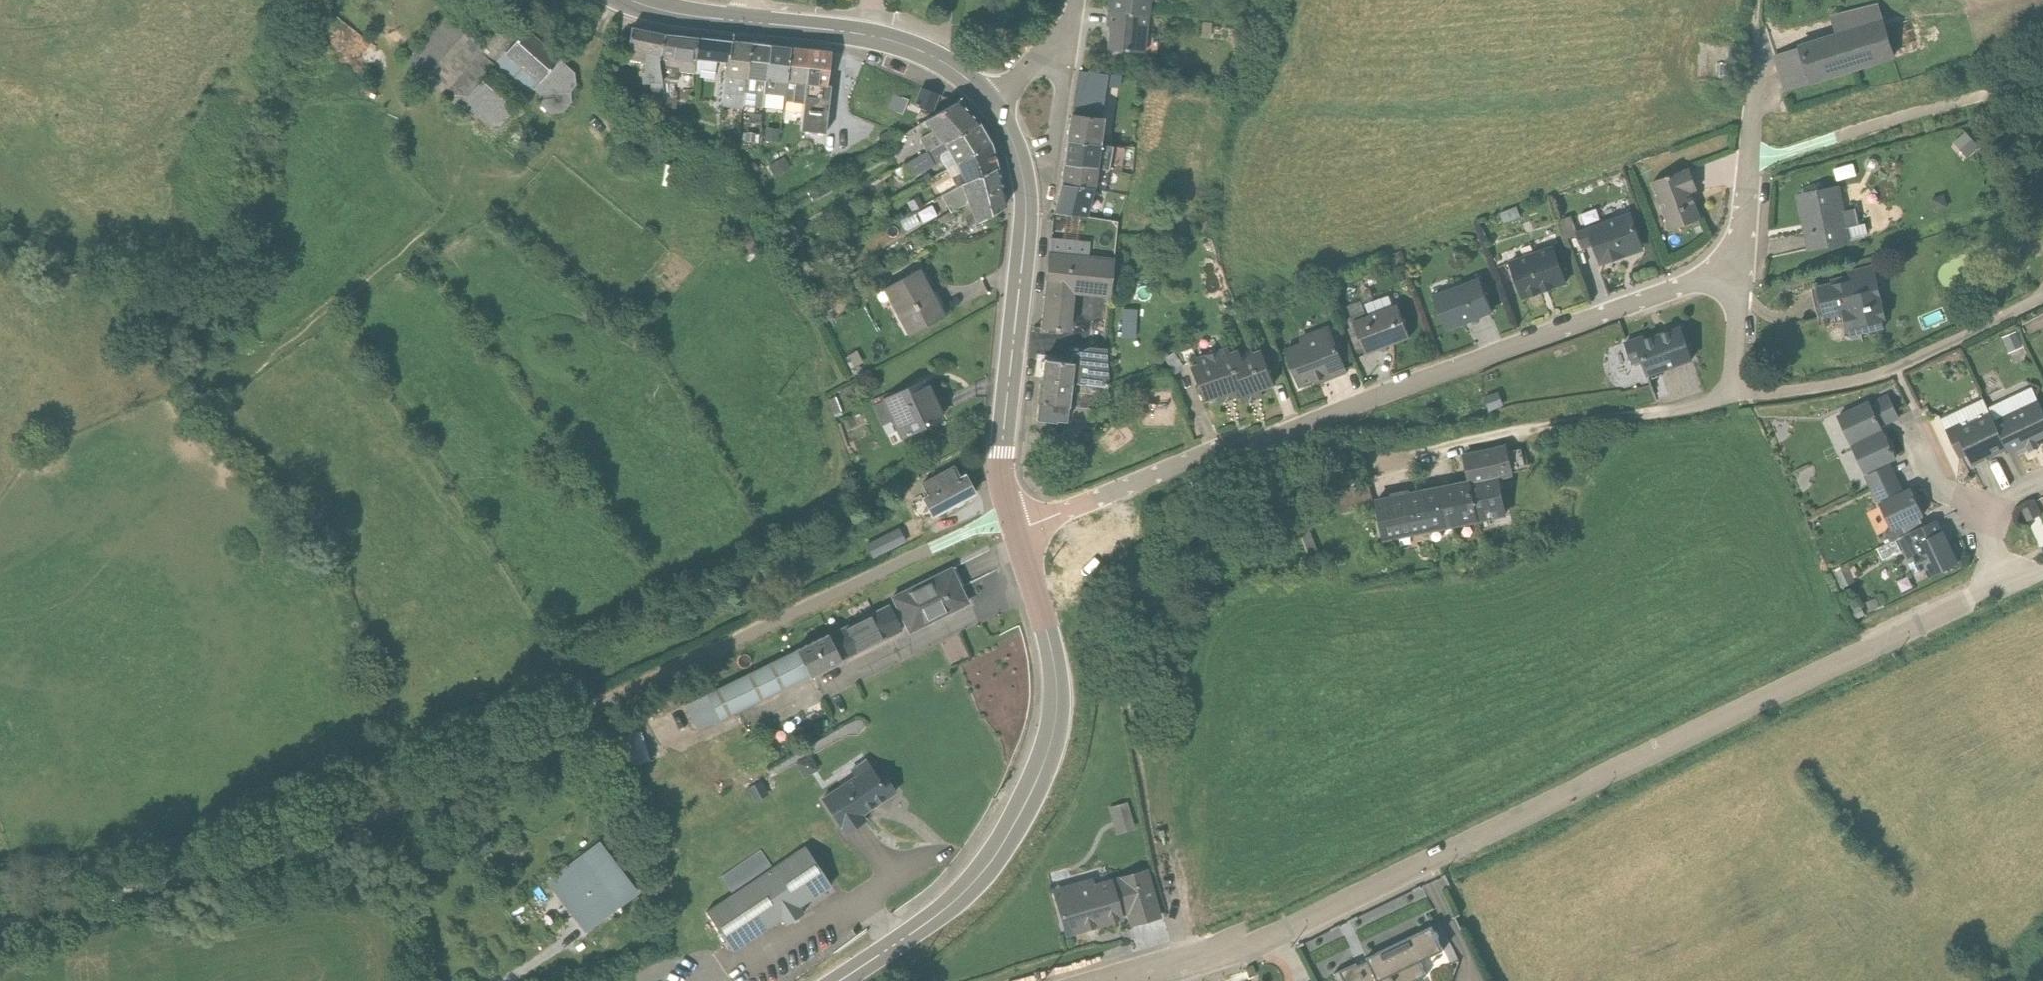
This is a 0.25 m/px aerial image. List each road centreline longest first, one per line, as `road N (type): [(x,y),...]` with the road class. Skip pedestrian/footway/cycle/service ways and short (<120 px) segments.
road 1 (unclassified): [(2002,597),(1259,958),(1193,980)]
road 2 (residential): [(1023,534),(1052,533),(1727,279)]
road 3 (secondary): [(876,980),(966,918),(992,890),(1058,776),(1068,687),(1023,534)]
road 4 (secondary): [(1023,534),(1013,467),(1036,192),(997,110)]
road 5 (unclassified): [(2042,307),(1846,396),(1723,411)]
road 6 (secondary): [(997,110),(946,67),(914,52),(748,26)]
road 7 (residential): [(1727,279),(1747,44)]
road 8 (residential): [(997,110),(1037,82),(1083,23),(1086,0)]
road 9 (residential): [(1727,279),(1723,411)]
road 10 (secondary): [(748,26),(623,0)]
road 11 (residential): [(1977,526),(1936,498),(1907,429)]

